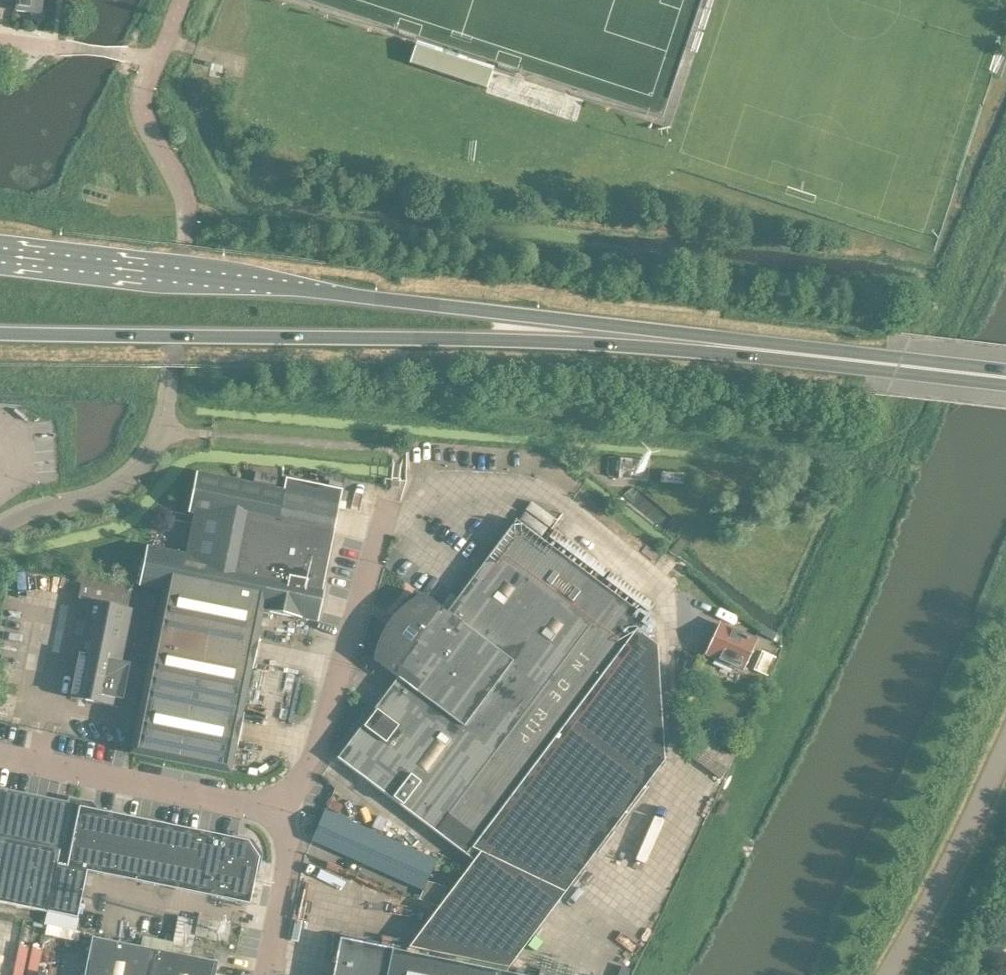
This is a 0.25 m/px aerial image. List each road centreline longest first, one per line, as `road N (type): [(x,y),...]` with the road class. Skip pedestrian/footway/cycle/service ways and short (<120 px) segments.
road 1 (trunk): [(610,334),(494,311),(0,254)]
road 2 (trunk): [(0,332),(610,334)]
road 3 (trunk): [(1005,377),(610,334)]
road 4 (unclassified): [(278,809),(311,764),(395,491)]
road 5 (unclassified): [(278,809),(0,754)]
road 6 (unclassified): [(887,974),(1005,749)]
road 7 (unclassified): [(266,974),(290,855),(278,809)]

